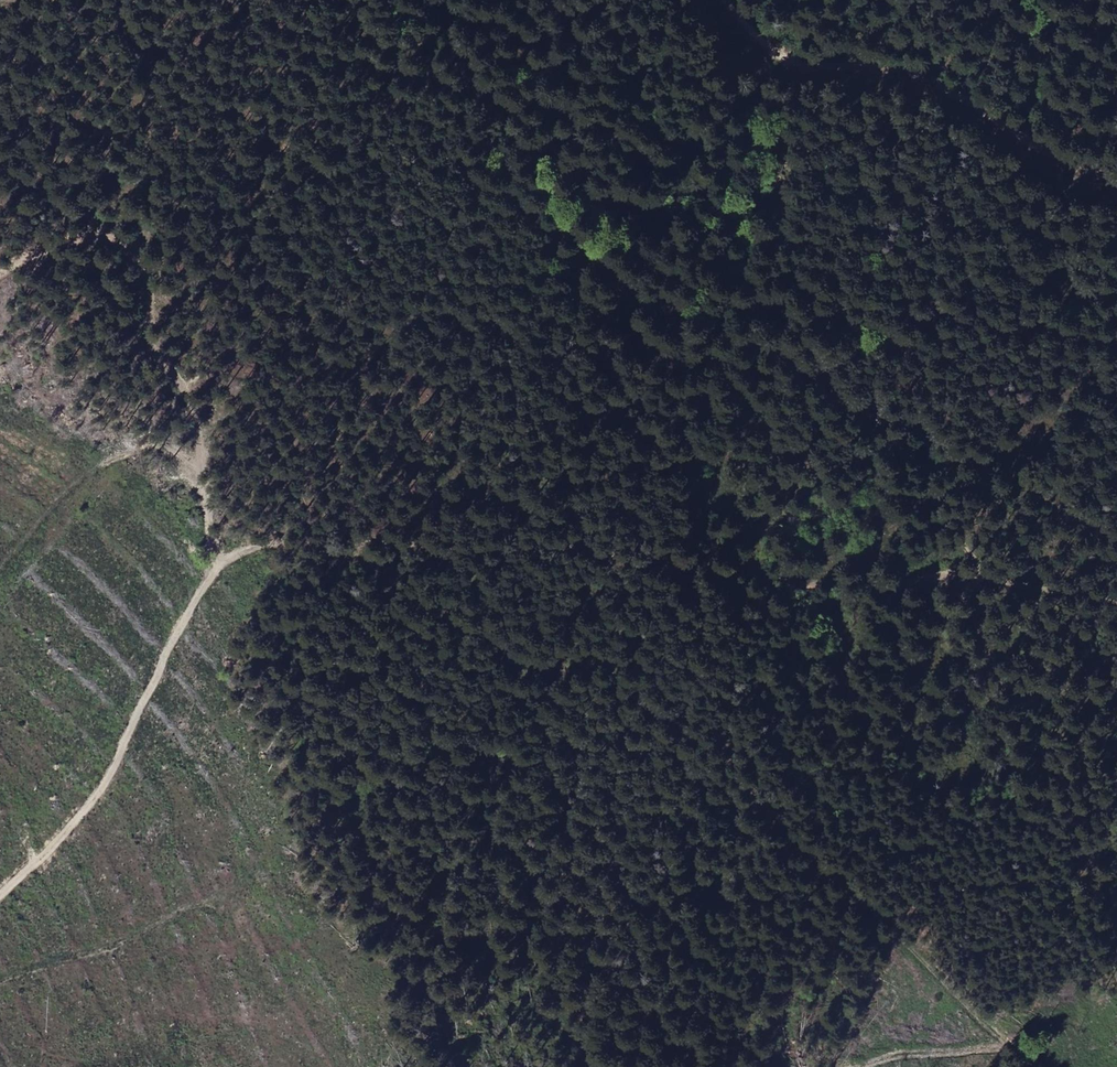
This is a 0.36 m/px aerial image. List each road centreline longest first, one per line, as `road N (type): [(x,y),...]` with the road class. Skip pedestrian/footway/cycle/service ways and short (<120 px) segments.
road 1 (track): [(419,0),(453,55),(541,139),(559,230),(605,256),(650,253),(715,278),(801,332),(850,372),(855,396),(930,469),(945,508),(976,548),(938,569),(829,592),(747,572),(673,568),(636,554),(468,550),(428,540),(361,554),(476,595),(703,727),(743,802),(778,817),(1040,1066)]
road 2 (track): [(116,0),(152,61),(149,240),(159,327),(200,405),(229,564)]
road 3 (track): [(361,554),(289,537),(229,564),(123,764),(0,895)]
road 4 (track): [(745,0),(903,65),(1002,165),(1105,210),(1116,205)]
road 5 (track): [(1116,626),(1106,610),(976,548)]

